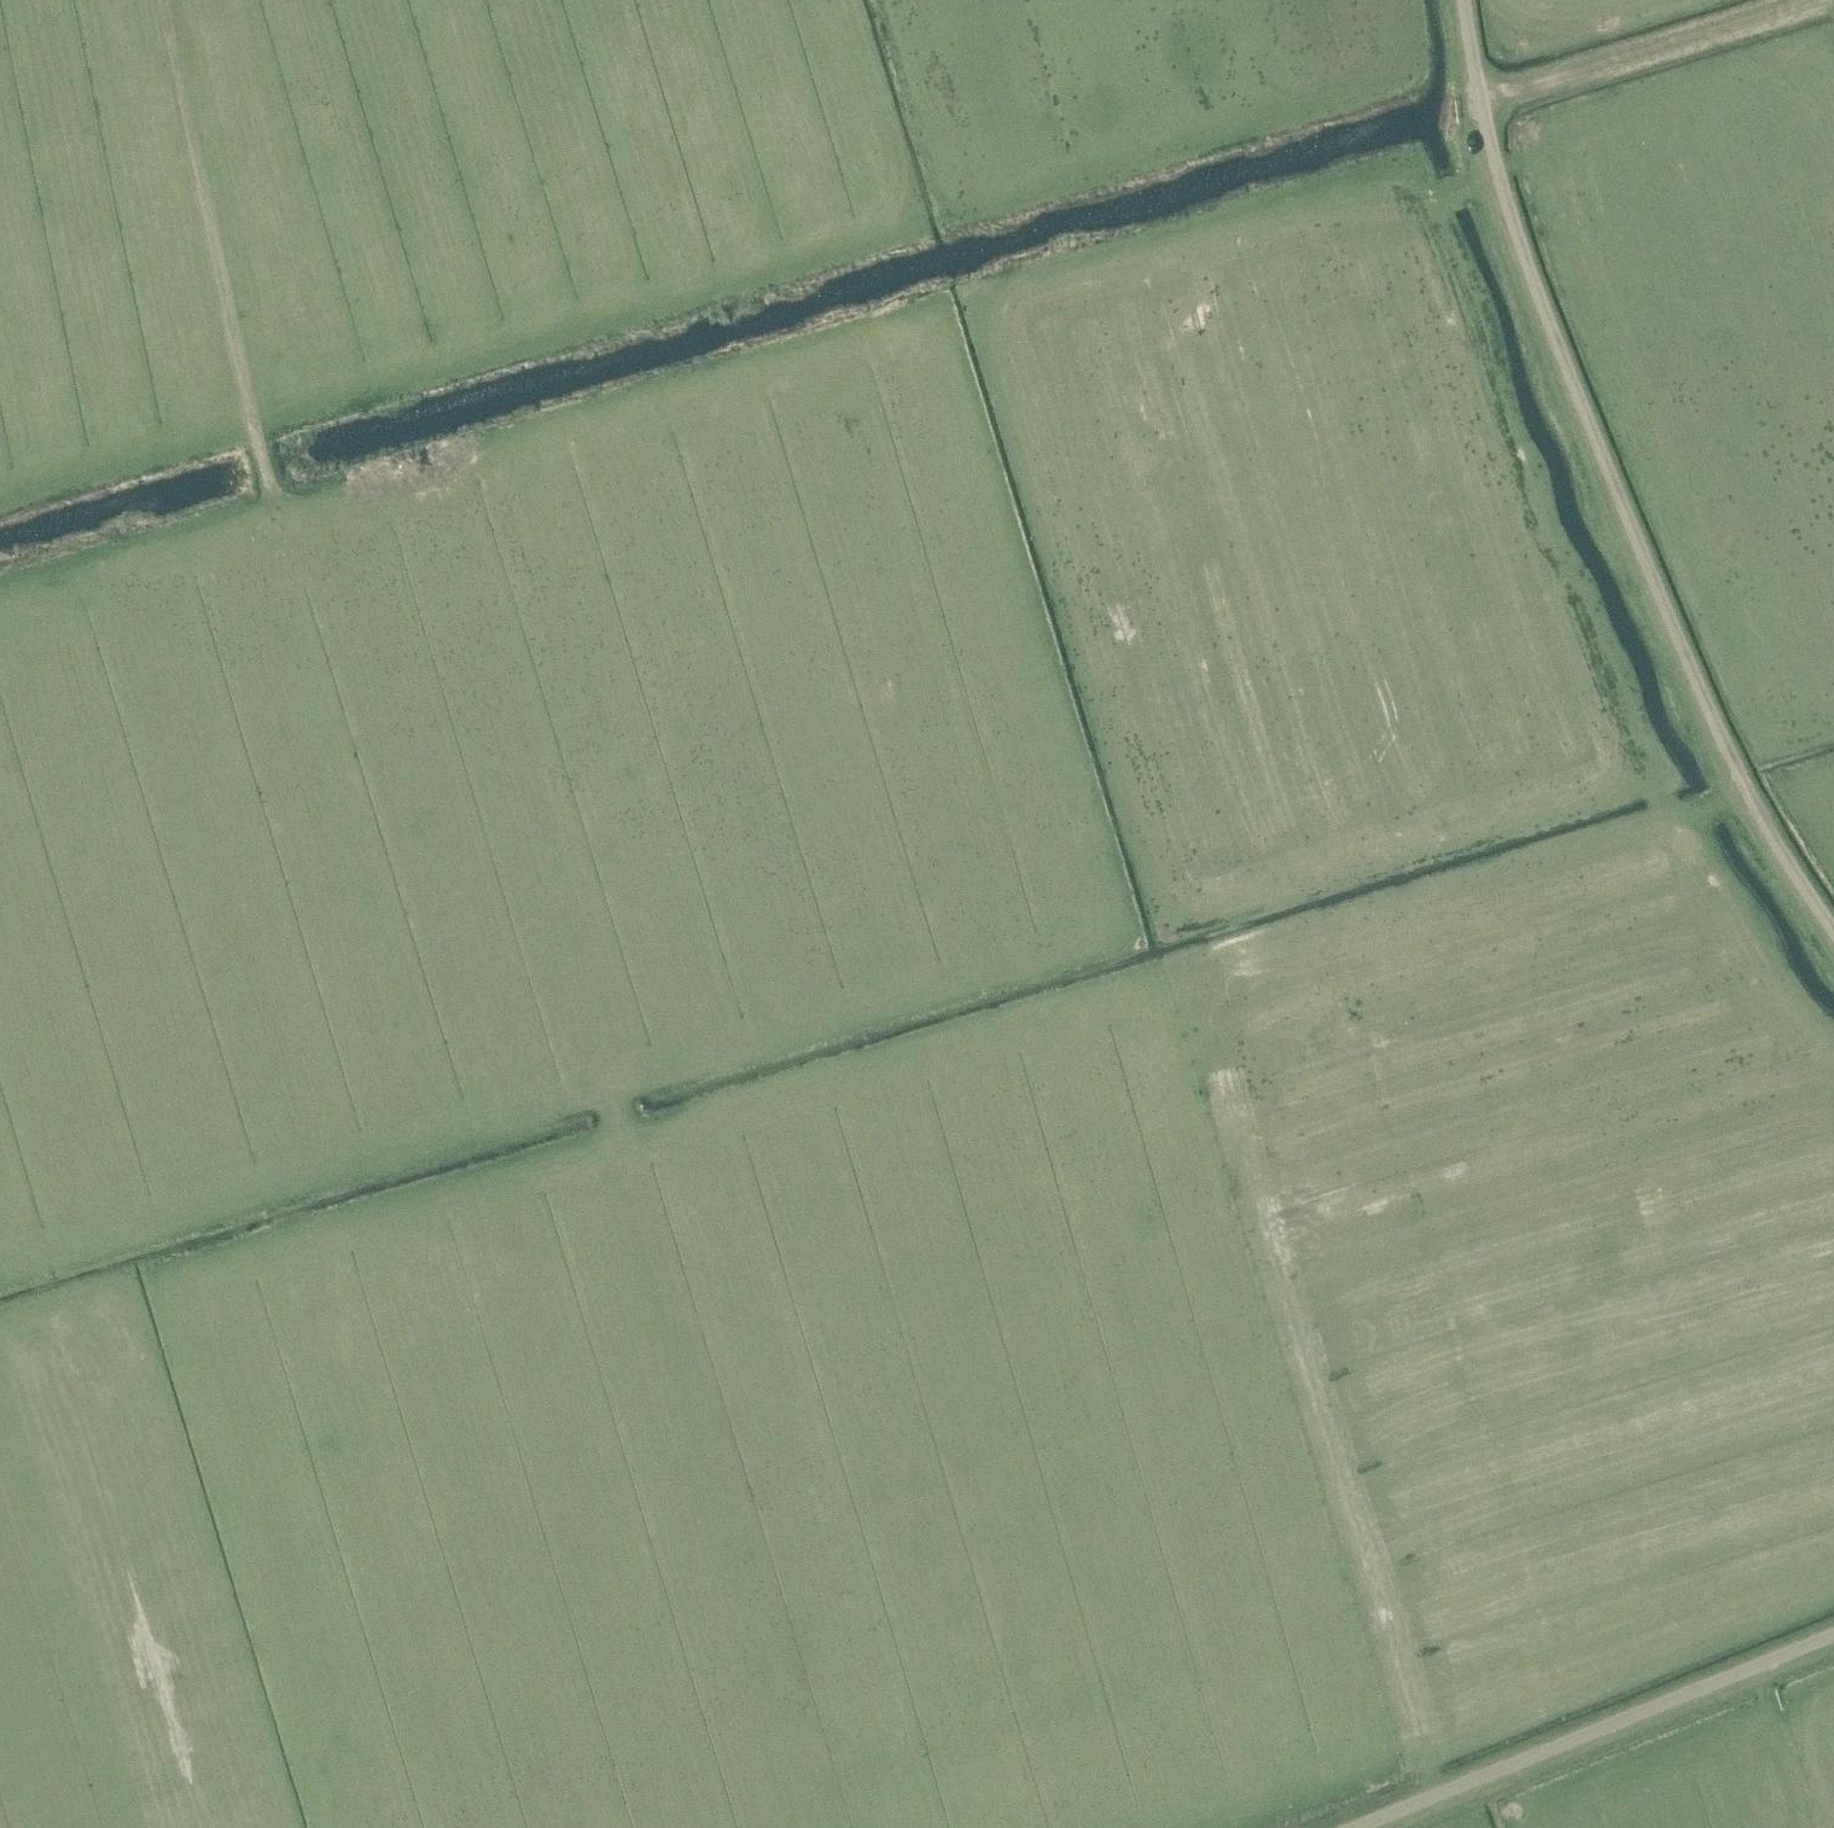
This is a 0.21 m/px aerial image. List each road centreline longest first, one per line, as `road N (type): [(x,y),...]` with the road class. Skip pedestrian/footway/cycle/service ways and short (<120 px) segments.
road 1 (unclassified): [(1833,932),(1779,851),(1707,710),(1555,339),(1502,190),(1463,0)]
road 2 (unclassified): [(1366,1827),(1833,1636)]
road 3 (track): [(1483,101),(1821,0)]

